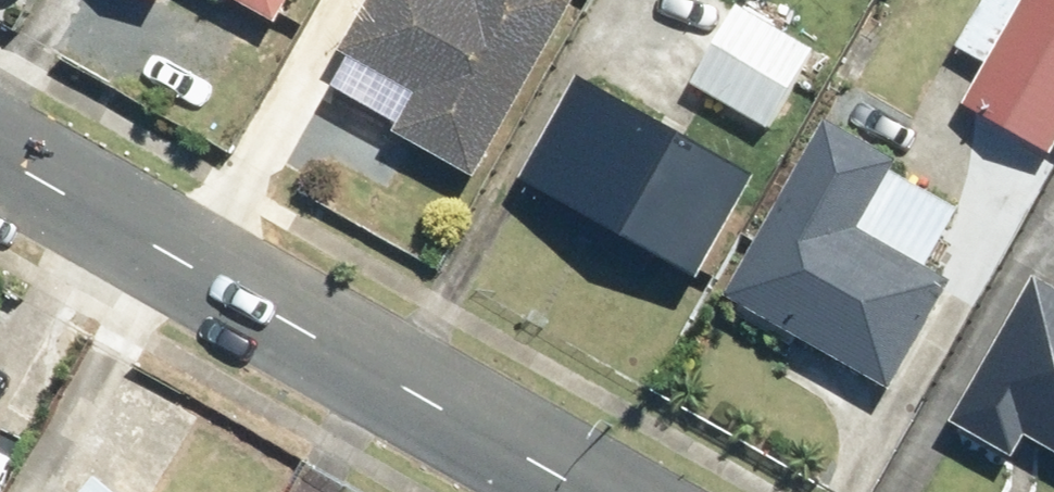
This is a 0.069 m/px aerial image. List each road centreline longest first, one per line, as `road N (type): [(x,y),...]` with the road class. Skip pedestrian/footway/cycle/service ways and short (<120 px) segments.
road 1 (residential): [(578,491),(0,161)]

